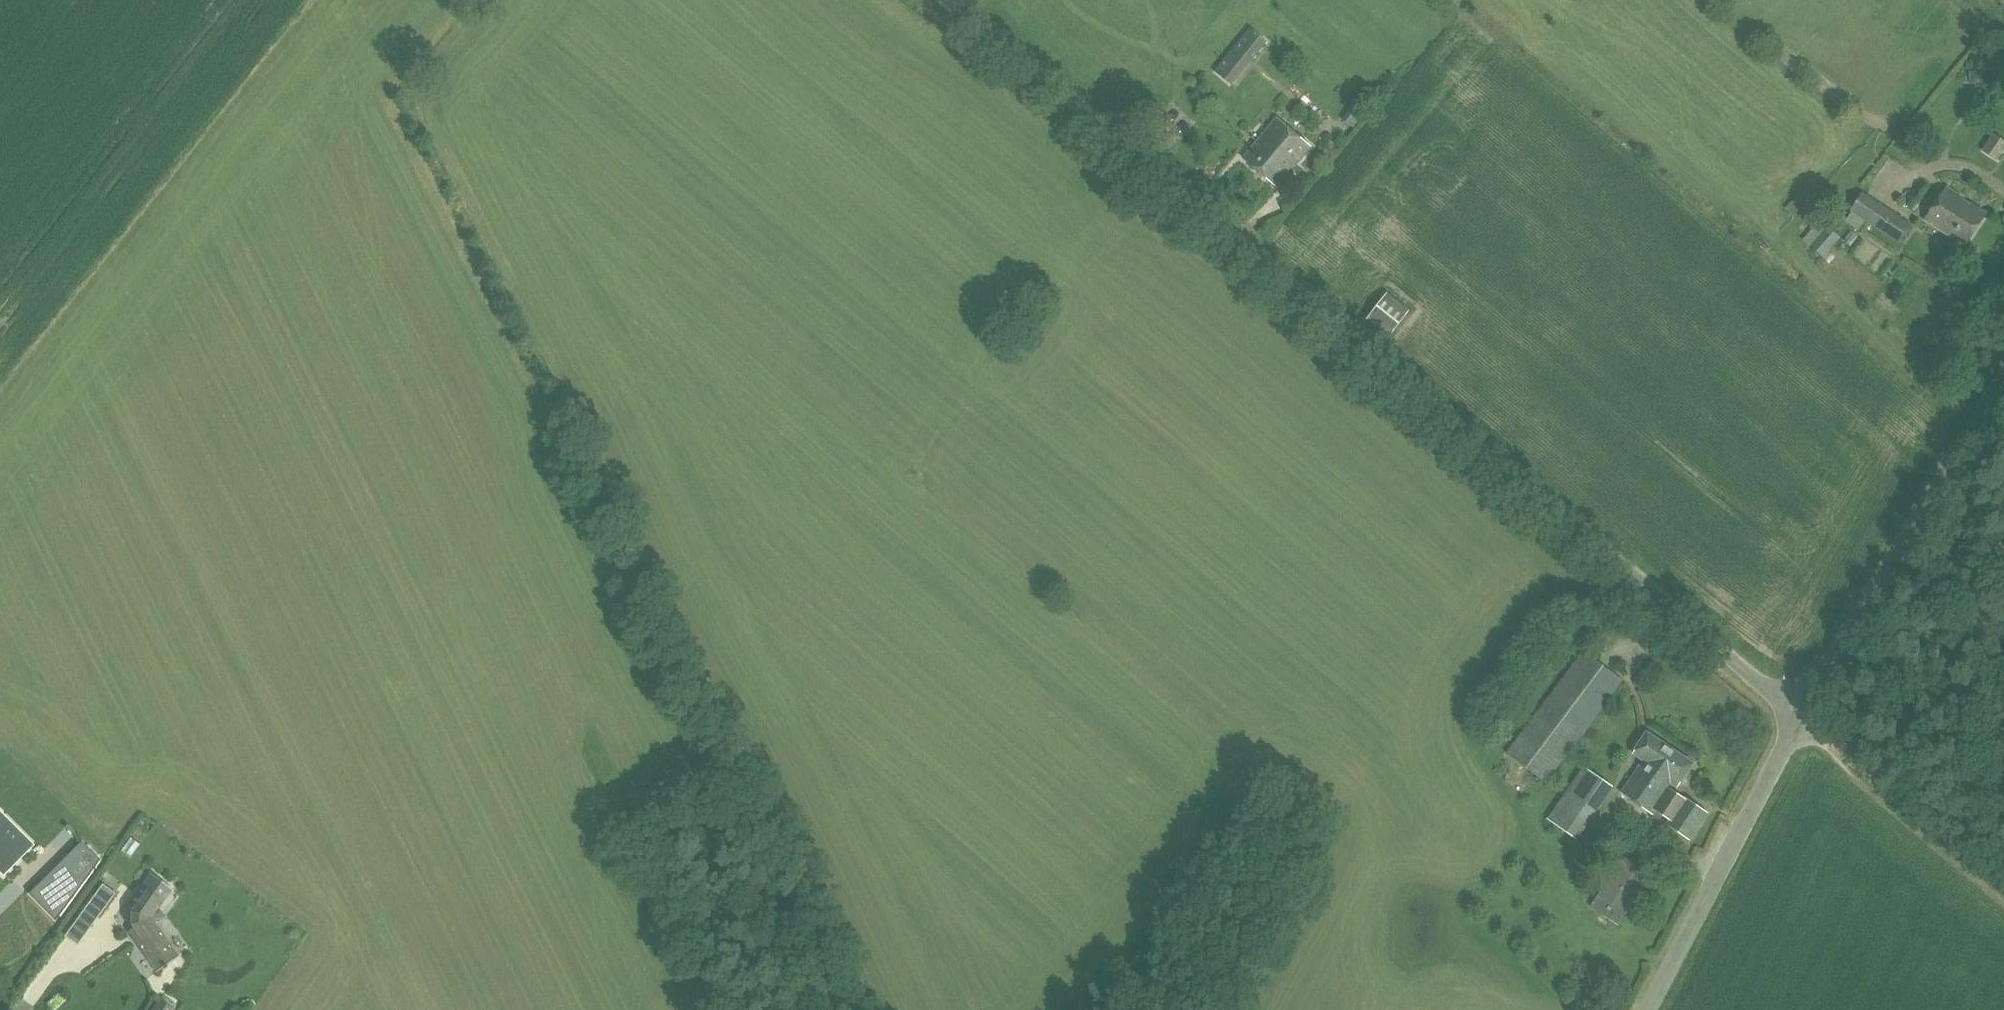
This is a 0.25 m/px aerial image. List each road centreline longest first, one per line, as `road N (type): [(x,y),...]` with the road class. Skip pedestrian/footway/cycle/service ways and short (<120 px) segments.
road 1 (unclassified): [(1797,713),(949,0)]
road 2 (tertiary): [(1797,713),(2003,376)]
road 3 (tertiary): [(1640,1009),(1797,713)]
road 4 (track): [(1797,713),(2003,886)]

